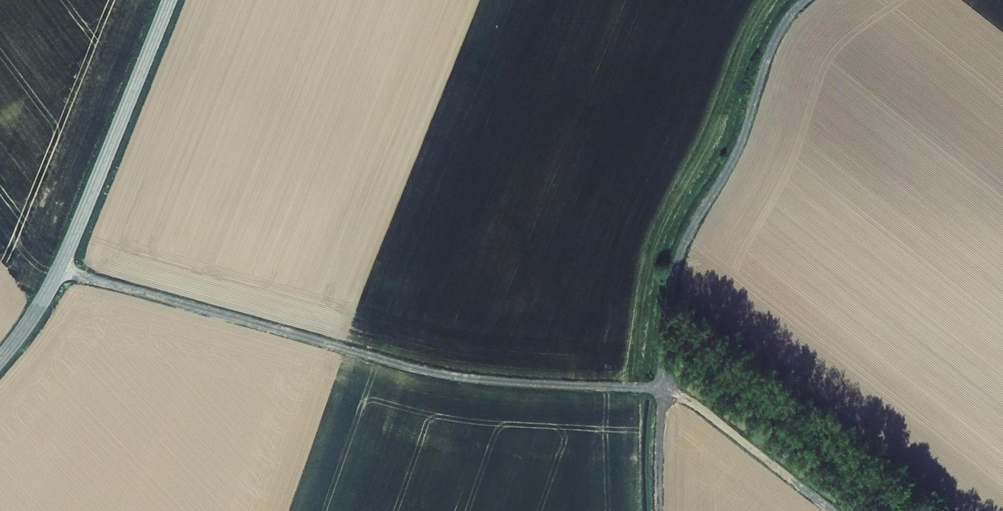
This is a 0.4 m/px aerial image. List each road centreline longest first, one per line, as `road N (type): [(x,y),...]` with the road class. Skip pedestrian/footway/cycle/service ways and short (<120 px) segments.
road 1 (track): [(59,269),(435,374),(659,390),(688,402),(828,510)]
road 2 (track): [(659,510),(659,390),(675,265),(734,159),(779,28),(803,0)]
road 3 (tertiary): [(0,358),(59,269),(169,0)]

